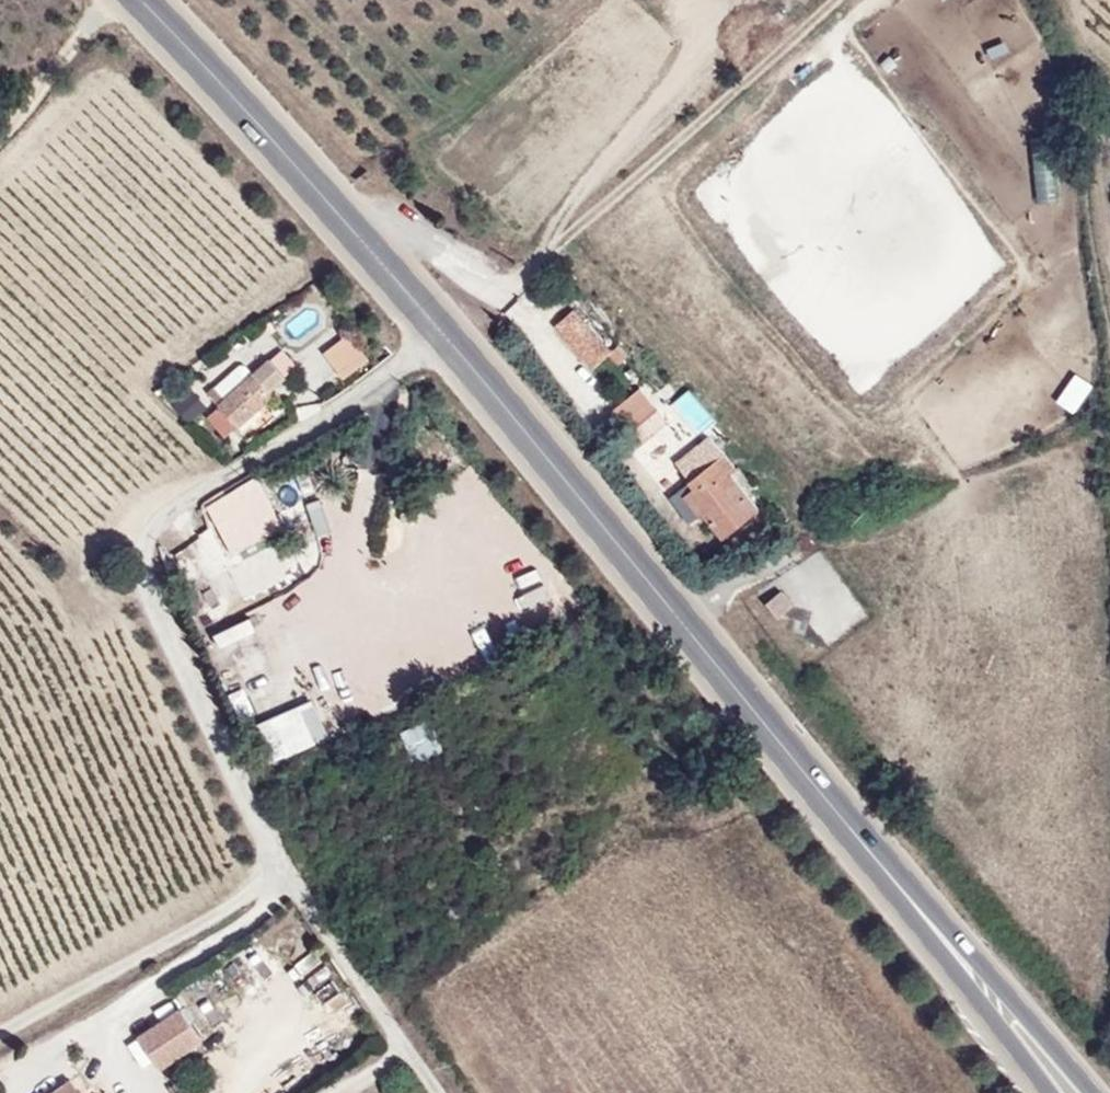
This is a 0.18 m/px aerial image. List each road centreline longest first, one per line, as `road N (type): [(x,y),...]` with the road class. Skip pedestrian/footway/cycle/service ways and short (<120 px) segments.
road 1 (residential): [(444,335),(166,505),(141,528),(139,552),(139,571),(273,865),(295,881),(441,1092)]
road 2 (primary): [(444,335),(936,927)]
road 3 (primary): [(141,0),(444,335)]
road 4 (primary): [(1088,1092),(936,927)]
road 5 (primary): [(936,927),(1055,1092)]

